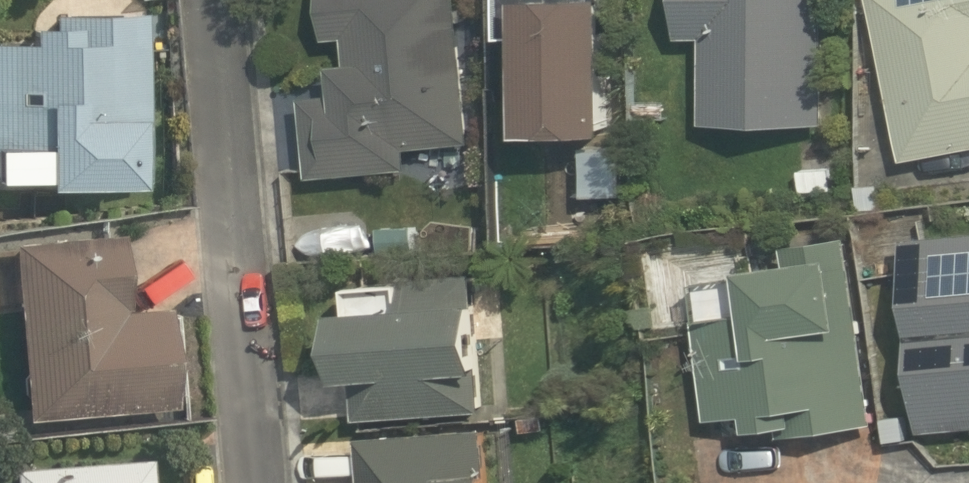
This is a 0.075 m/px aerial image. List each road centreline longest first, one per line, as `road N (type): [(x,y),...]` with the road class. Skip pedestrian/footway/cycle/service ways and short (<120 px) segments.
road 1 (residential): [(252,0),(292,482)]

